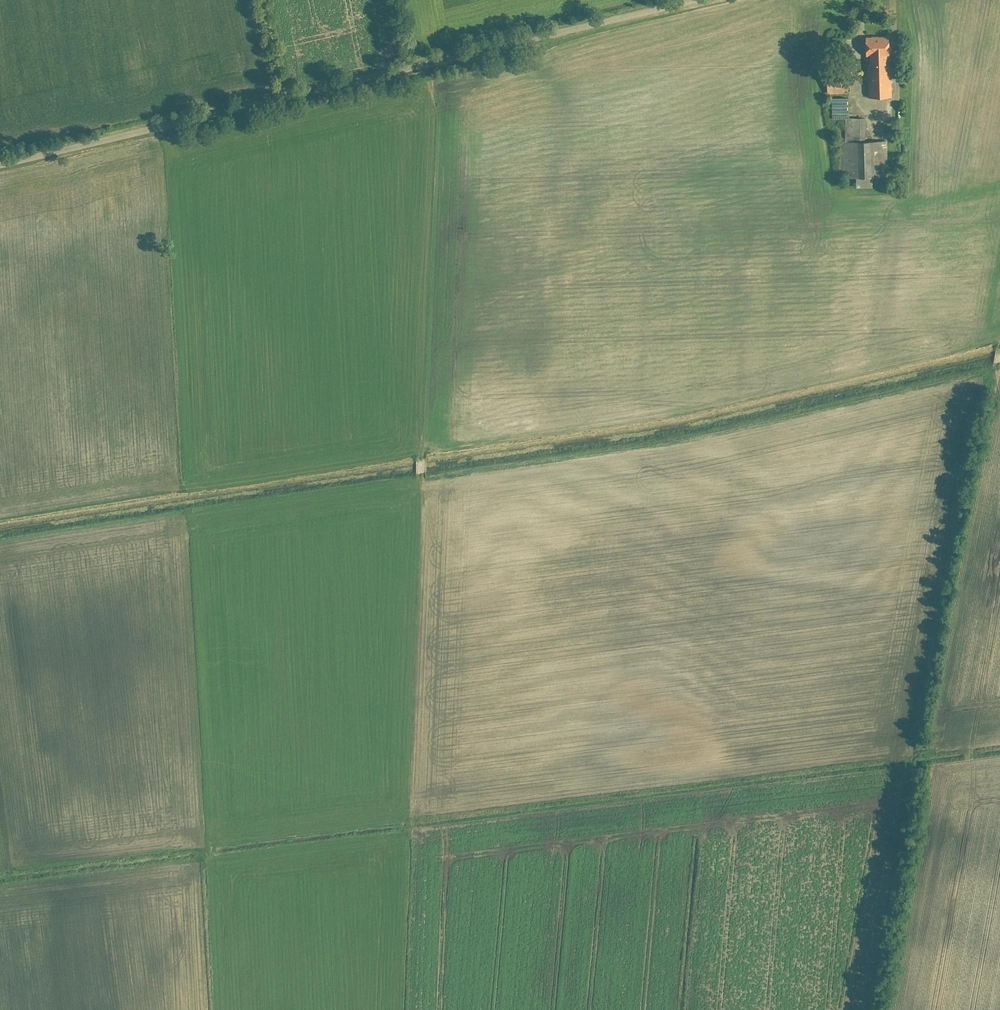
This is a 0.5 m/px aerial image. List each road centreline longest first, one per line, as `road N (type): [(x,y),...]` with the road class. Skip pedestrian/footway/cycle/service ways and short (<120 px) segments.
road 1 (unclassified): [(701,0),(0,166)]

